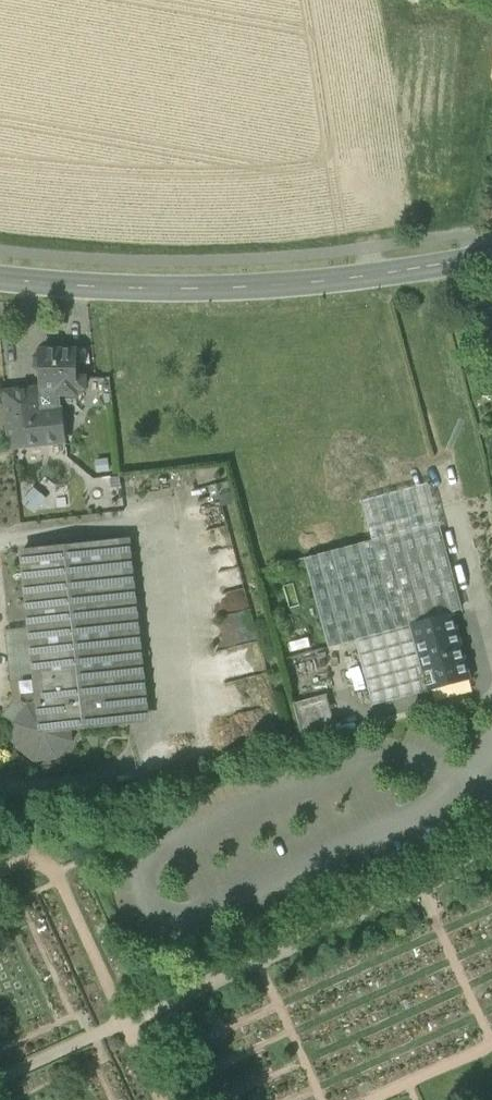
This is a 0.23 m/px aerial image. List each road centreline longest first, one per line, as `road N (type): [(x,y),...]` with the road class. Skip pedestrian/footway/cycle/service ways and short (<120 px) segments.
road 1 (tertiary): [(491,256),(236,288),(0,279)]

